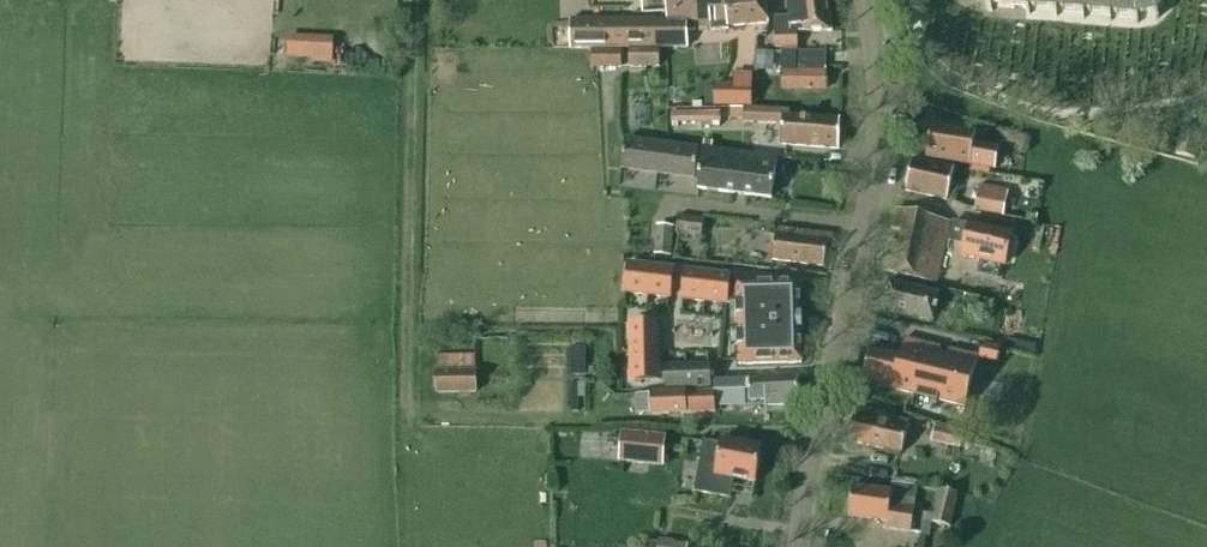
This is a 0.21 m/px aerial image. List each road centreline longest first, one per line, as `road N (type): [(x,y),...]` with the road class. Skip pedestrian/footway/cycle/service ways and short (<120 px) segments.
road 1 (unclassified): [(798,546),(874,152),(877,61),(866,0)]
road 2 (track): [(415,411),(416,0)]

